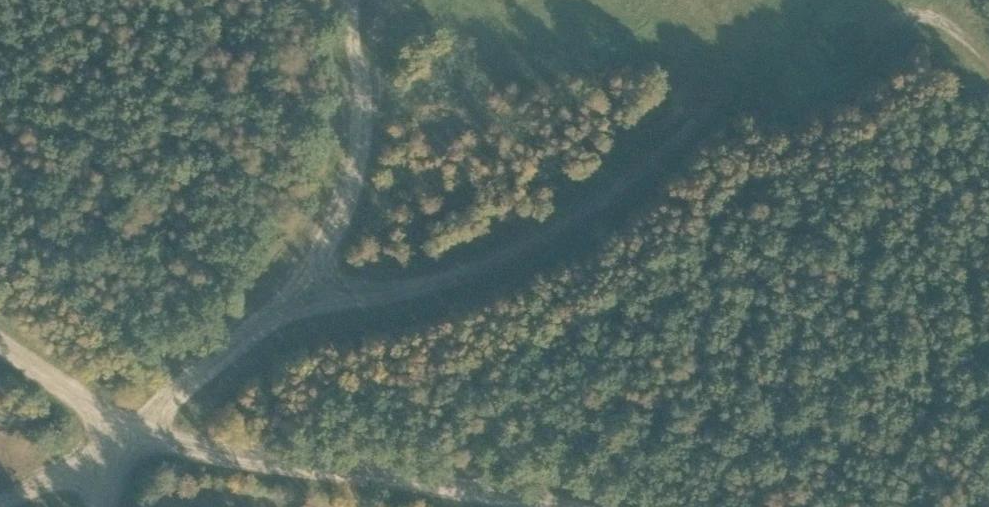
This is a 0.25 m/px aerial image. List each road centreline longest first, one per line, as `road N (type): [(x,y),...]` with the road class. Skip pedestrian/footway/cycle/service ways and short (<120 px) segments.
road 1 (track): [(367,0),(375,52),(318,277),(72,461),(0,495)]
road 2 (track): [(0,350),(152,441),(372,470),(547,506)]

